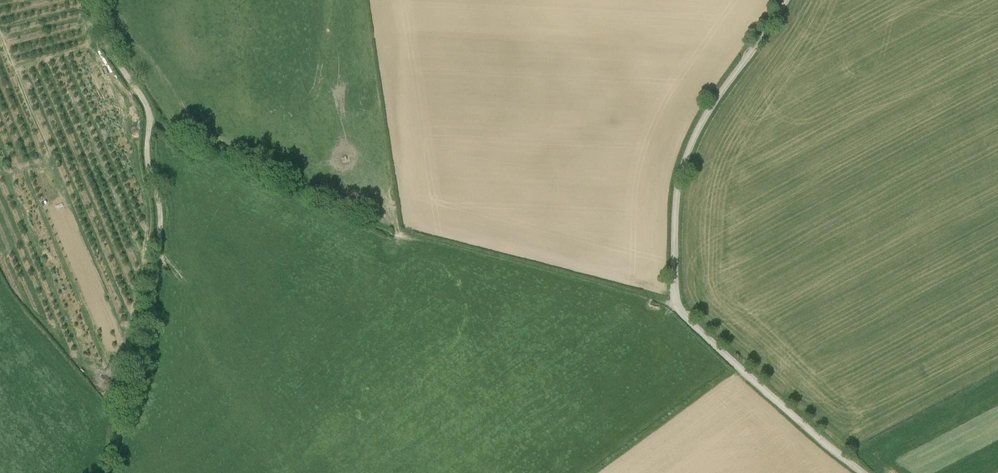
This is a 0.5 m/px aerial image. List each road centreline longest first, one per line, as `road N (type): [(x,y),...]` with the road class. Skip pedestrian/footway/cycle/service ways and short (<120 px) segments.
road 1 (unclassified): [(863,472),(685,317),(676,299),(675,214),(686,156),(785,0)]
road 2 (track): [(107,472),(159,260),(150,120)]
road 3 (track): [(150,120),(94,6)]

